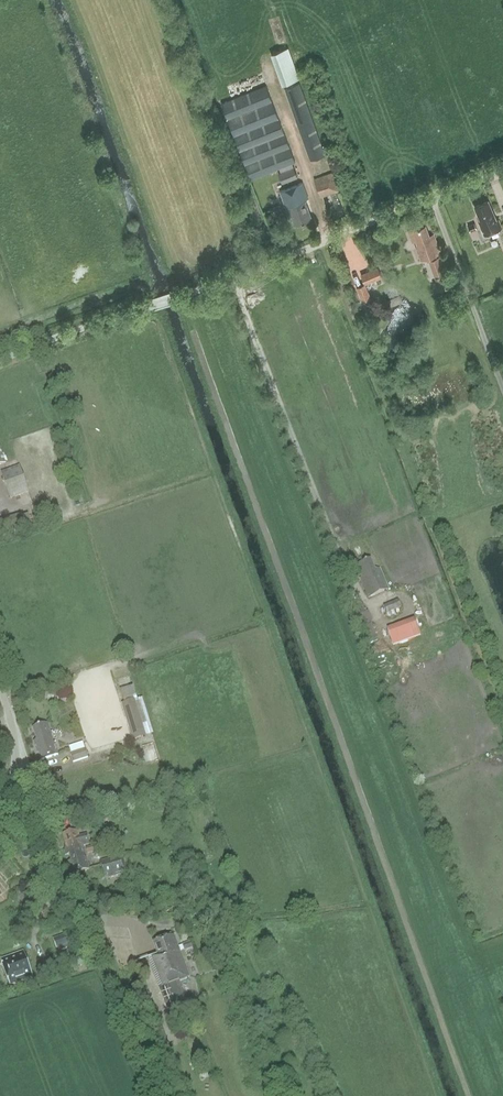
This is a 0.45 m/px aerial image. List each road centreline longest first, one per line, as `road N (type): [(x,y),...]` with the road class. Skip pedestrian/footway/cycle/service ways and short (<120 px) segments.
road 1 (unclassified): [(0,360),(234,279),(502,164)]
road 2 (track): [(234,279),(357,600)]
road 3 (unclassified): [(109,966),(64,892),(30,777),(17,761)]
road 4 (track): [(429,196),(502,392)]
road 5 (track): [(160,1095),(109,966)]

